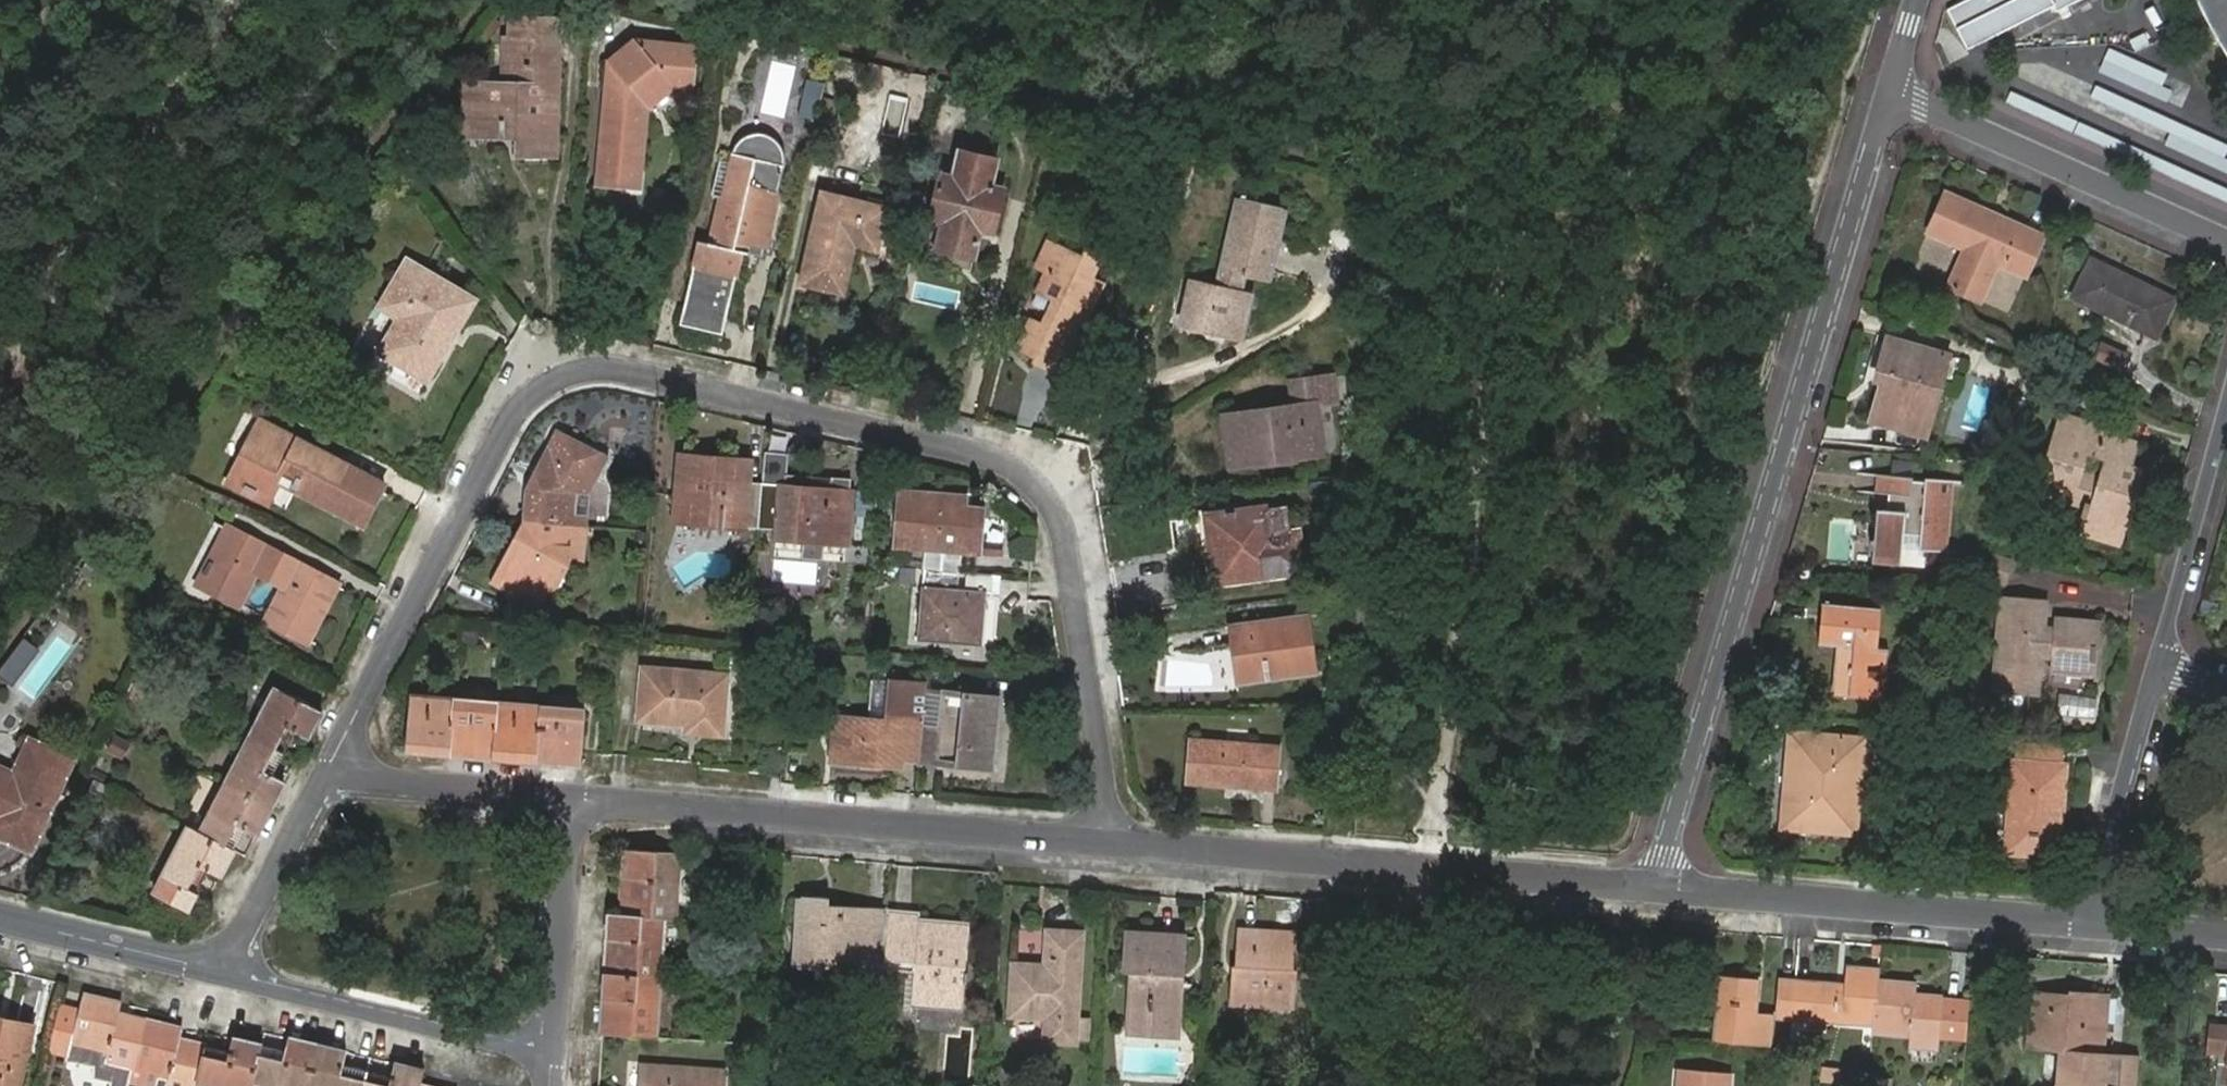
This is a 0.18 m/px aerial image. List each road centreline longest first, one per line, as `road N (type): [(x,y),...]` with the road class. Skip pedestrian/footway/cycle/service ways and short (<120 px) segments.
road 1 (residential): [(1103,841),(1065,528),(1025,474),(975,447),(622,367),(564,365),(505,412),(325,773)]
road 2 (track): [(1532,122),(1475,573),(1386,1085)]
road 3 (residential): [(1655,888),(1888,91)]
road 4 (residential): [(1103,841),(1655,888)]
road 5 (residential): [(579,798),(1103,841)]
road 6 (track): [(0,414),(266,0)]
road 7 (residential): [(1655,888),(2084,925)]
road 8 (residential): [(1888,91),(2226,245)]
road 9 (residential): [(226,971),(557,1052)]
road 10 (residential): [(2156,668),(2084,925)]
road 11 (residential): [(2226,411),(2156,668)]
road 12 (residential): [(579,798),(325,773)]
road 13 (residential): [(557,1052),(579,798)]
road 14 (residential): [(226,971),(0,919)]
road 15 (residential): [(325,773),(226,971)]
road 16 (residential): [(2084,925),(2226,940)]
road 17 (track): [(1532,122),(1549,0)]

